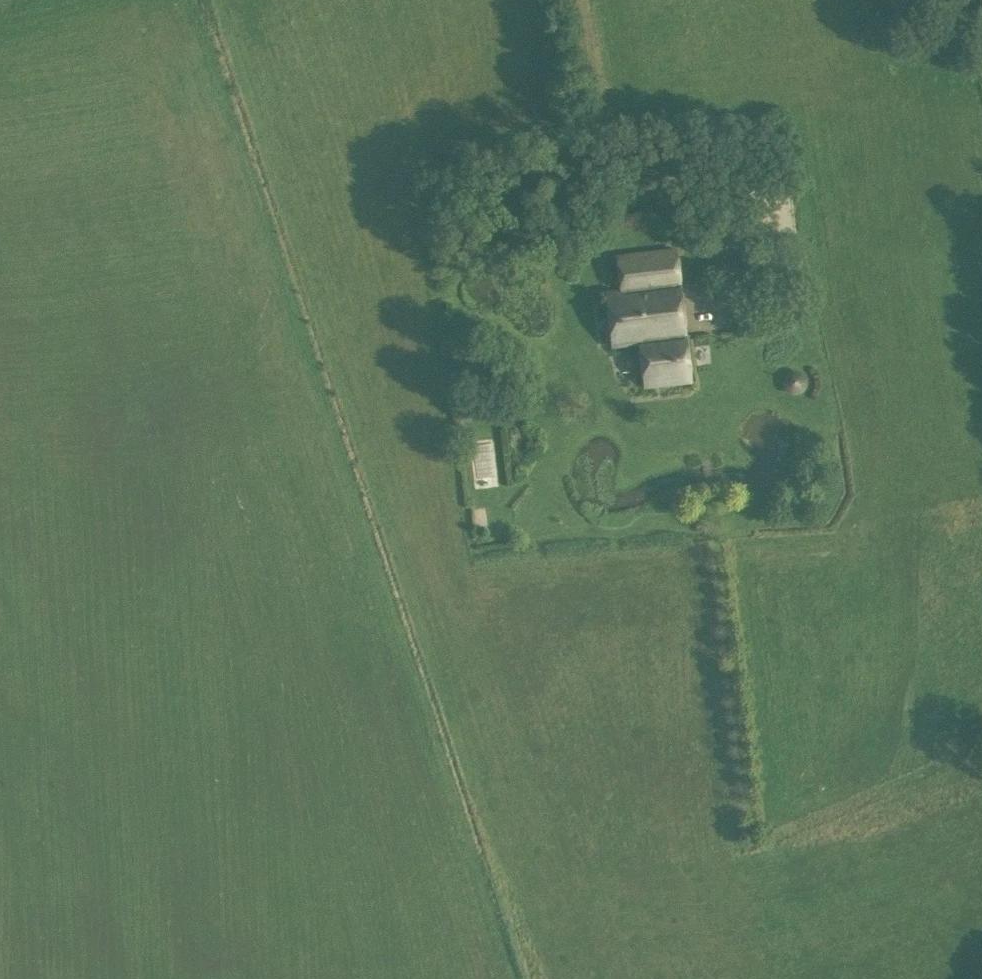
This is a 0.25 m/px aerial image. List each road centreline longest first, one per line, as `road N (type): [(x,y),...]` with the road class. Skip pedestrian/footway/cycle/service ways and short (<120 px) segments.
road 1 (track): [(578,0),(609,217)]

